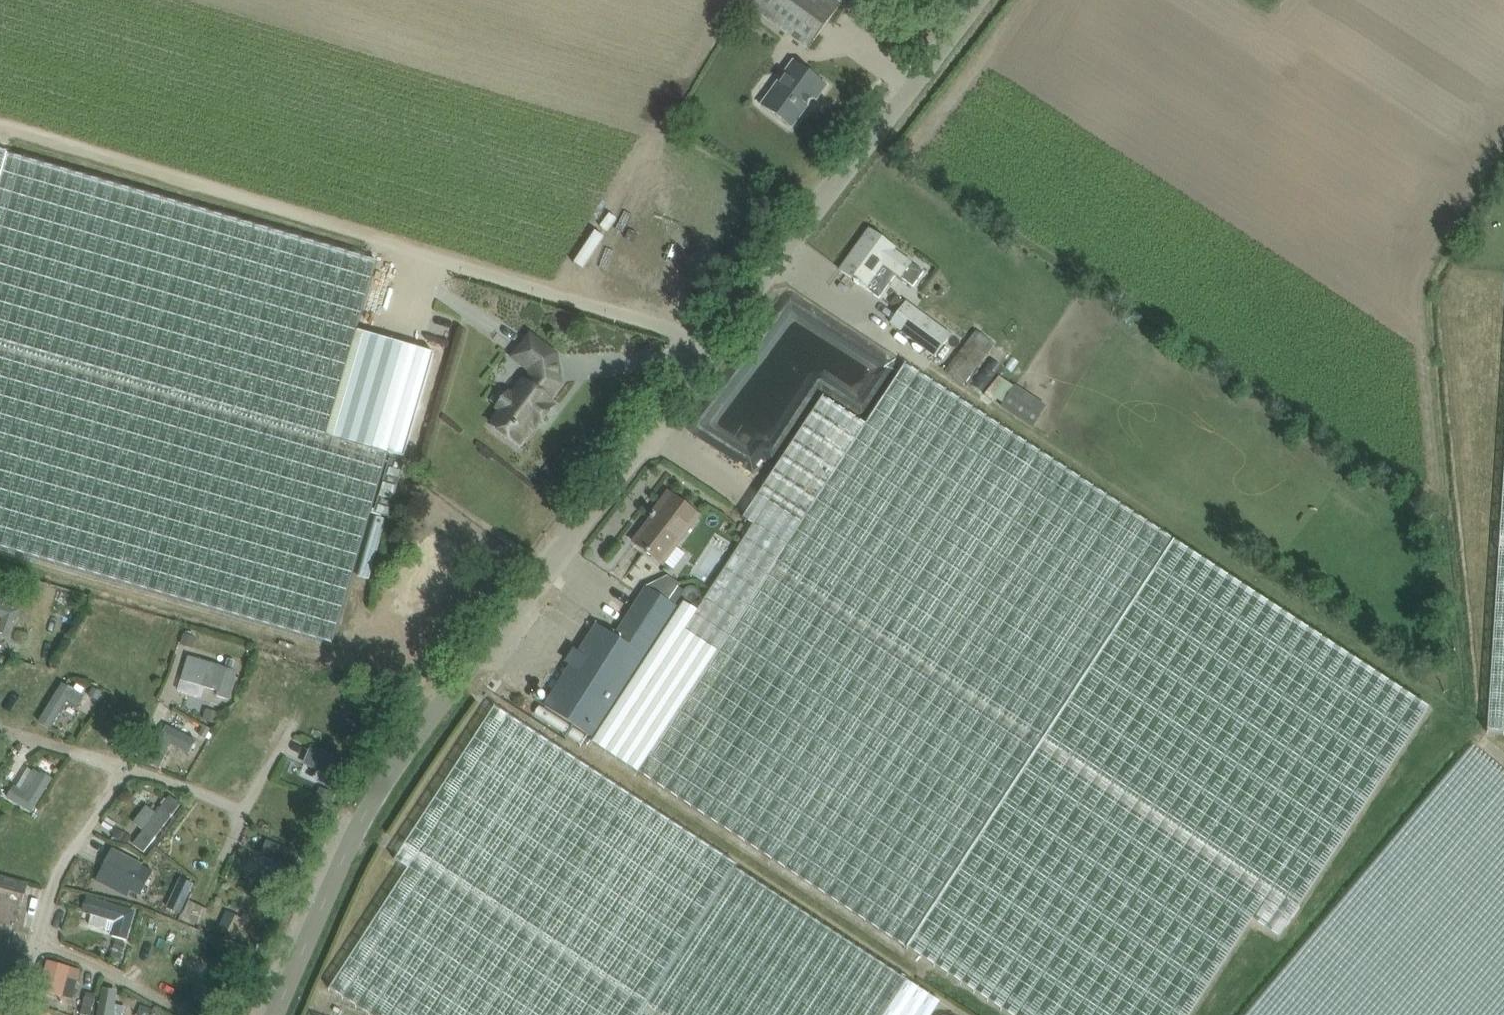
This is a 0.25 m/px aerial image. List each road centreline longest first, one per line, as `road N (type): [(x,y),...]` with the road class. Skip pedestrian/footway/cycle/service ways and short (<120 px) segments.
road 1 (unclassified): [(289,1014),(351,883),(424,760),(998,0)]

